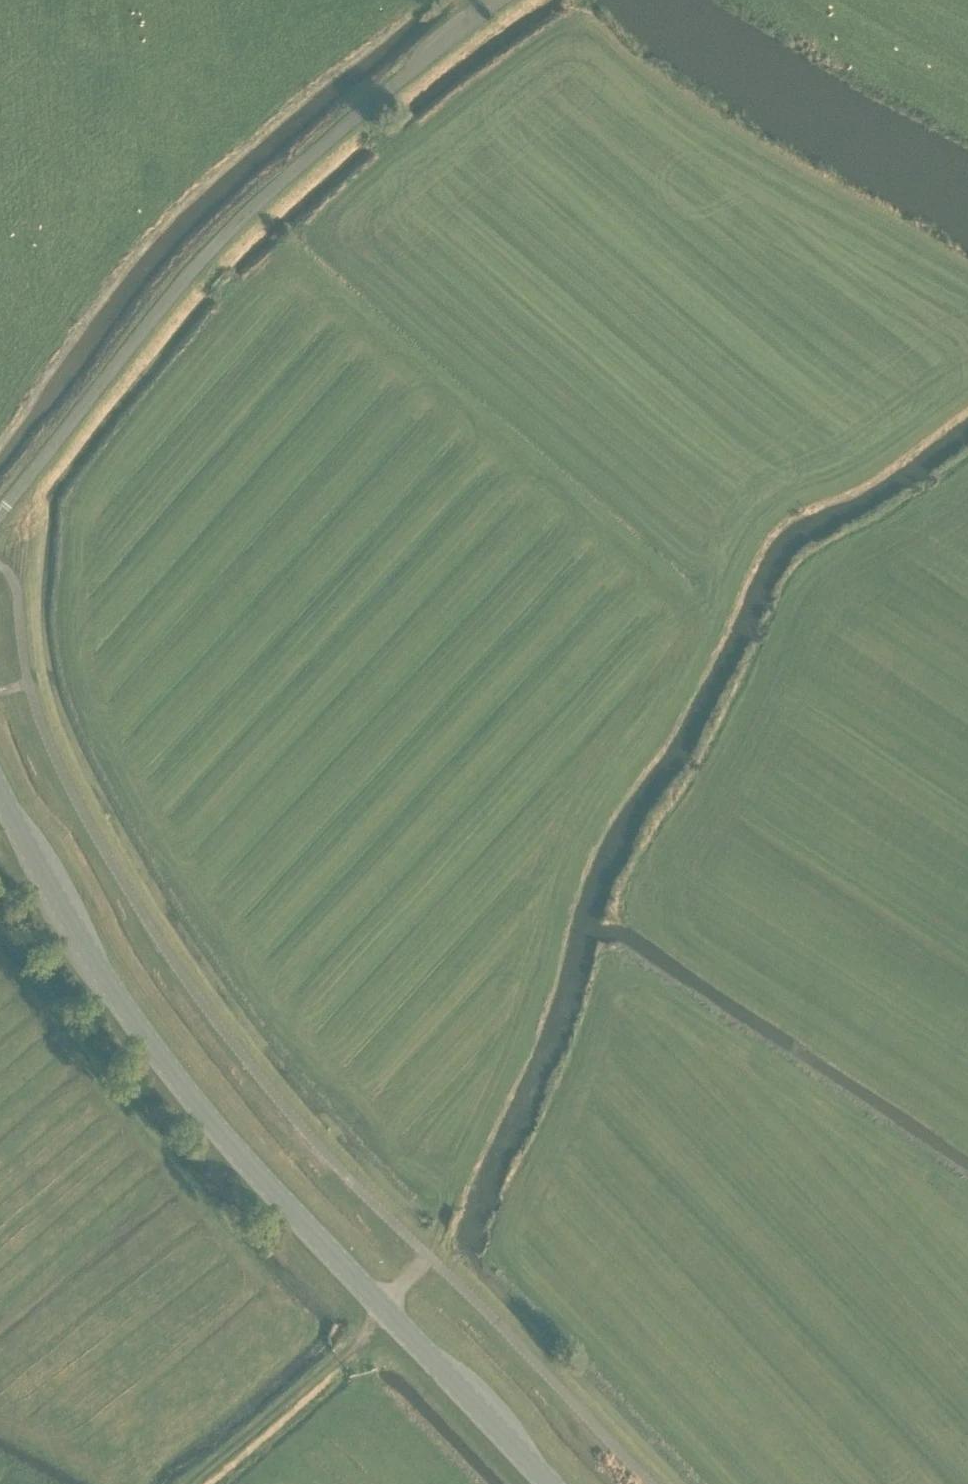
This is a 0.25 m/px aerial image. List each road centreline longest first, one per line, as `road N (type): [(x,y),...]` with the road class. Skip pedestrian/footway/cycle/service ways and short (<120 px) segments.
road 1 (primary): [(547,1483),(266,1183),(168,1066),(87,950),(0,793)]
road 2 (unclassified): [(0,515),(230,237),(347,126),(508,0)]
road 3 (track): [(442,1223),(430,1258),(385,1311),(193,1483)]

